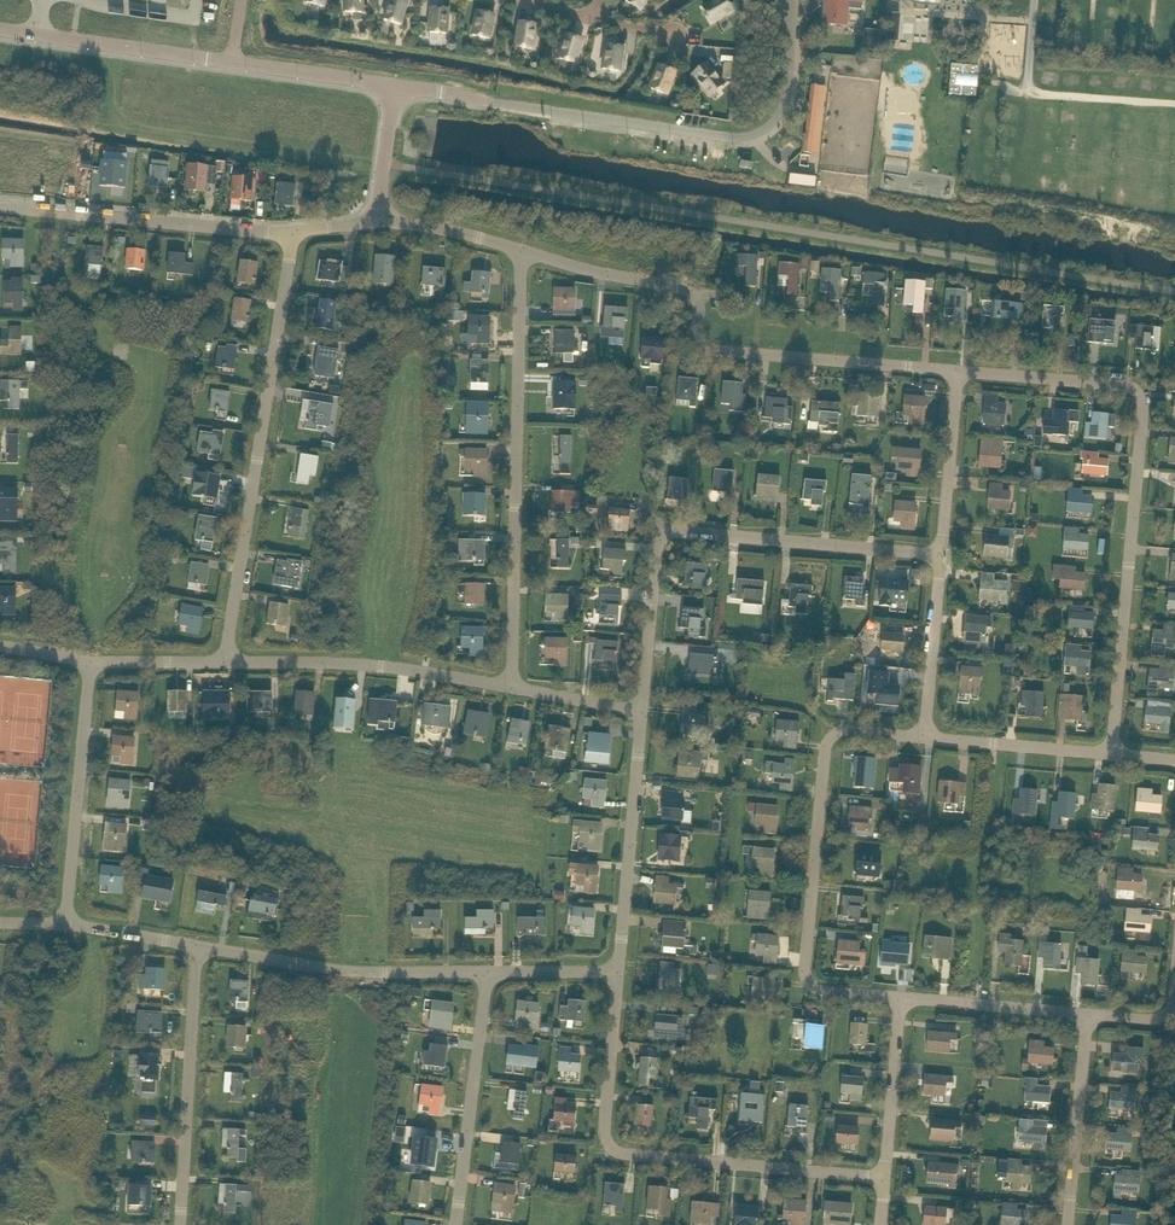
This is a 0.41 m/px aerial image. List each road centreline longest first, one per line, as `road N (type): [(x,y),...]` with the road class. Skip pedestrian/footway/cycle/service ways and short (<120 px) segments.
road 1 (residential): [(1113,751),(1141,404),(1121,391),(957,379)]
road 2 (residential): [(957,379),(748,358),(709,347),(698,306),(687,296),(520,249)]
road 3 (residential): [(883,1184),(622,1163),(607,1154),(615,980)]
road 4 (residential): [(926,741),(832,732),(824,743),(804,976),(833,994),(902,1001)]
road 5 (residential): [(642,708),(658,564),(667,543),(683,535),(939,557)]
road 6 (residential): [(510,686),(520,249)]
road 7 (residential): [(221,662),(292,235)]
road 8 (unclassified): [(394,88),(0,31)]
road 9 (residential): [(487,976),(322,968),(195,948)]
road 10 (residential): [(292,235),(0,205)]
road 11 (residential): [(510,686),(221,662)]
road 12 (residential): [(176,1224),(195,948)]
road 13 (residential): [(615,980),(642,708)]
road 14 (residential): [(66,926),(88,664)]
road 15 (residential): [(456,1224),(487,976)]
road 16 (residential): [(1084,1017),(1067,1224)]
road 17 (residential): [(1113,751),(926,741)]
road 18 (residential): [(926,741),(939,557)]
road 19 (residential): [(883,1184),(902,1001)]
road 20 (residential): [(1084,1017),(902,1001)]
road 21 (residential): [(939,557),(957,379)]
road 22 (residential): [(520,249),(378,219)]
road 23 (residential): [(642,708),(510,686)]
road 24 (residential): [(221,662),(88,664)]
road 25 (unclassified): [(394,88),(378,219)]
road 26 (residential): [(195,948),(66,926)]
road 27 (residential): [(615,980),(487,976)]

